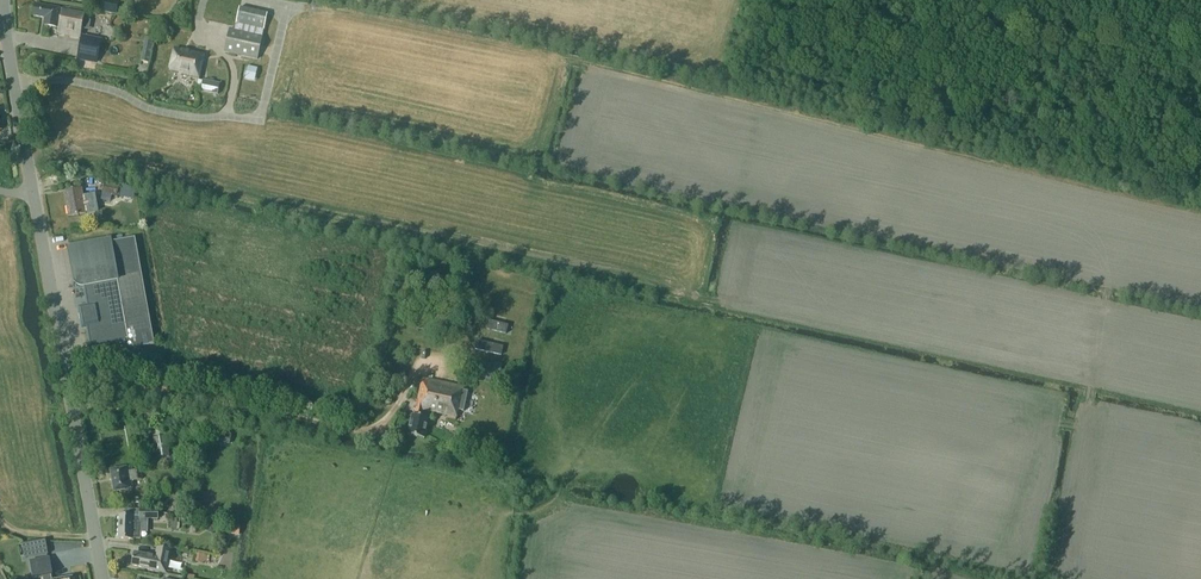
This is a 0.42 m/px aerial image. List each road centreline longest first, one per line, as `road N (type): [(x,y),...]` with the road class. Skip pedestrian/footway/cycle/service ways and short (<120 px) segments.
road 1 (tertiary): [(102,578),(34,191)]
road 2 (tertiary): [(34,191),(3,0)]

